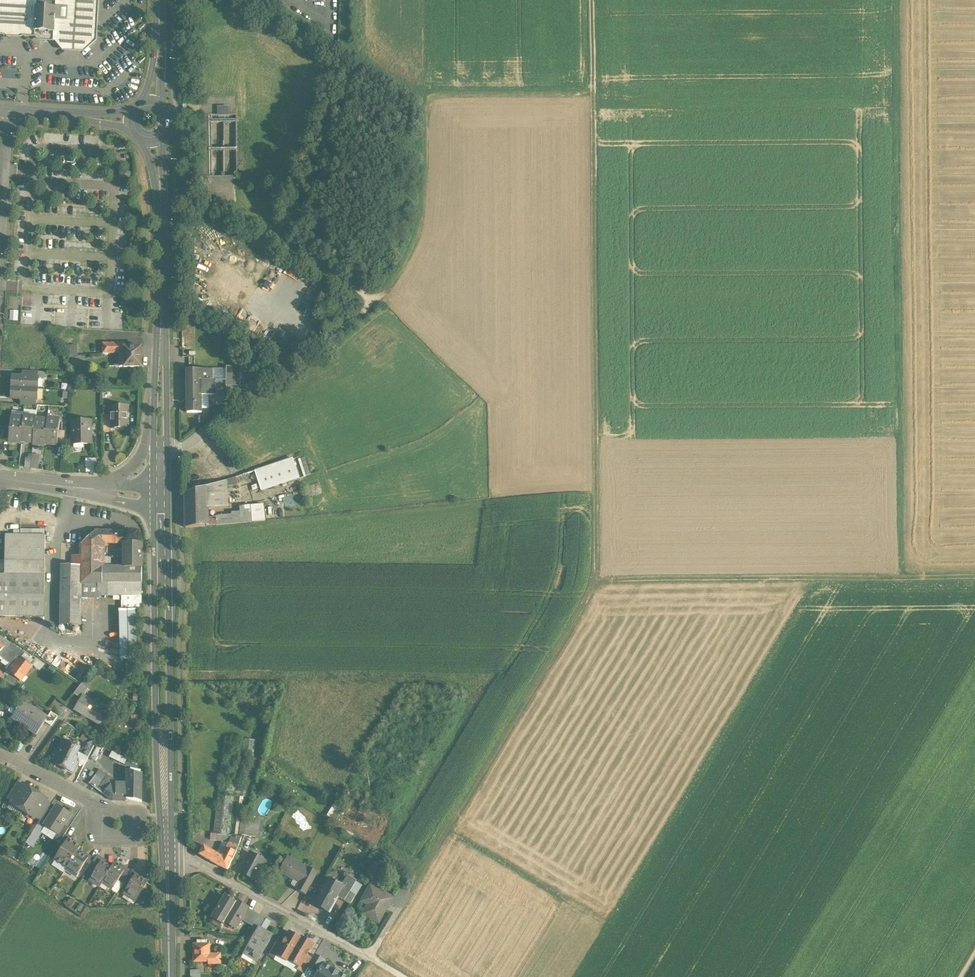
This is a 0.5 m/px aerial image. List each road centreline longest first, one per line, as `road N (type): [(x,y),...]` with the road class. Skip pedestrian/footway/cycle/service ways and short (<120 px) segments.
road 1 (track): [(591,0),(596,580),(974,577)]
road 2 (track): [(898,578),(893,0)]
road 3 (track): [(593,95),(432,97),(420,234),(381,305)]
road 4 (track): [(596,580),(411,889)]
road 5 (tertiary): [(167,849),(161,501)]
road 6 (tertiary): [(160,459),(163,210),(154,141)]
road 7 (residential): [(167,849),(370,958)]
road 8 (track): [(267,0),(428,102)]
road 9 (tertiary): [(169,976),(167,849)]
road 10 (residential): [(131,121),(7,110)]
road 11 (unclassified): [(0,231),(7,110)]

